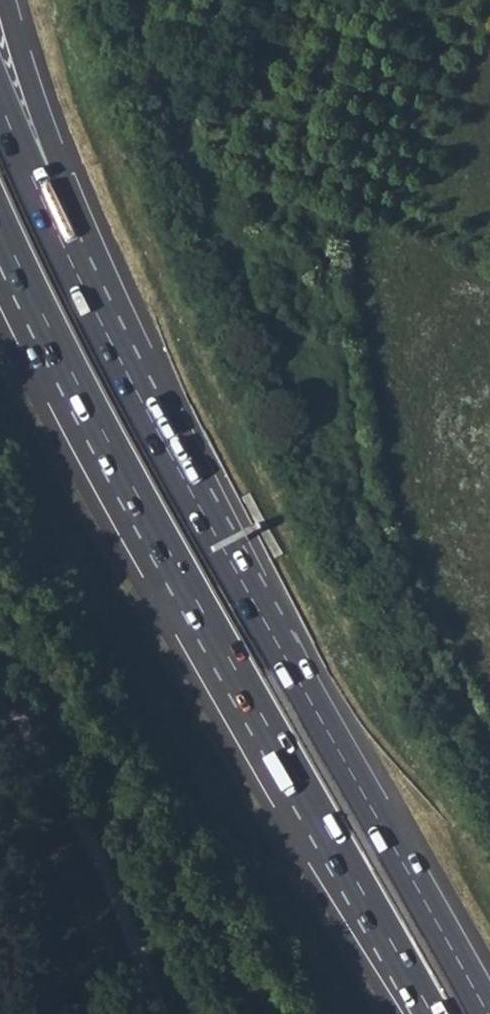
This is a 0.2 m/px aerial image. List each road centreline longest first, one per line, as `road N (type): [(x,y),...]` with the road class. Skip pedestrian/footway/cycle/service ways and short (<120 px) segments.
road 1 (trunk): [(488,1013),(190,490),(40,197)]
road 2 (trunk): [(0,223),(172,556),(431,1013)]
road 3 (trunk): [(40,197),(53,155),(6,0)]

